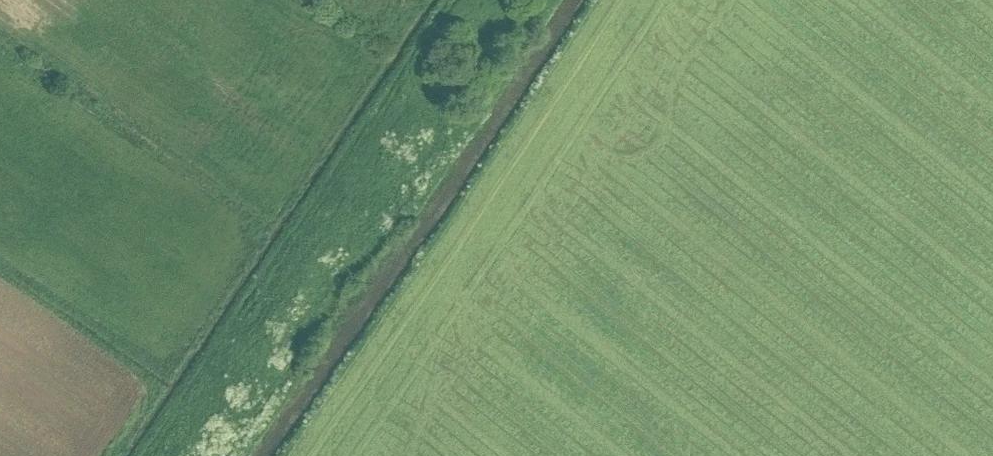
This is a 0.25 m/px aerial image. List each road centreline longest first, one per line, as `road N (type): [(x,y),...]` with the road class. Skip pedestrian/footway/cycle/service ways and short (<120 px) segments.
road 1 (track): [(615,0),(308,455)]

